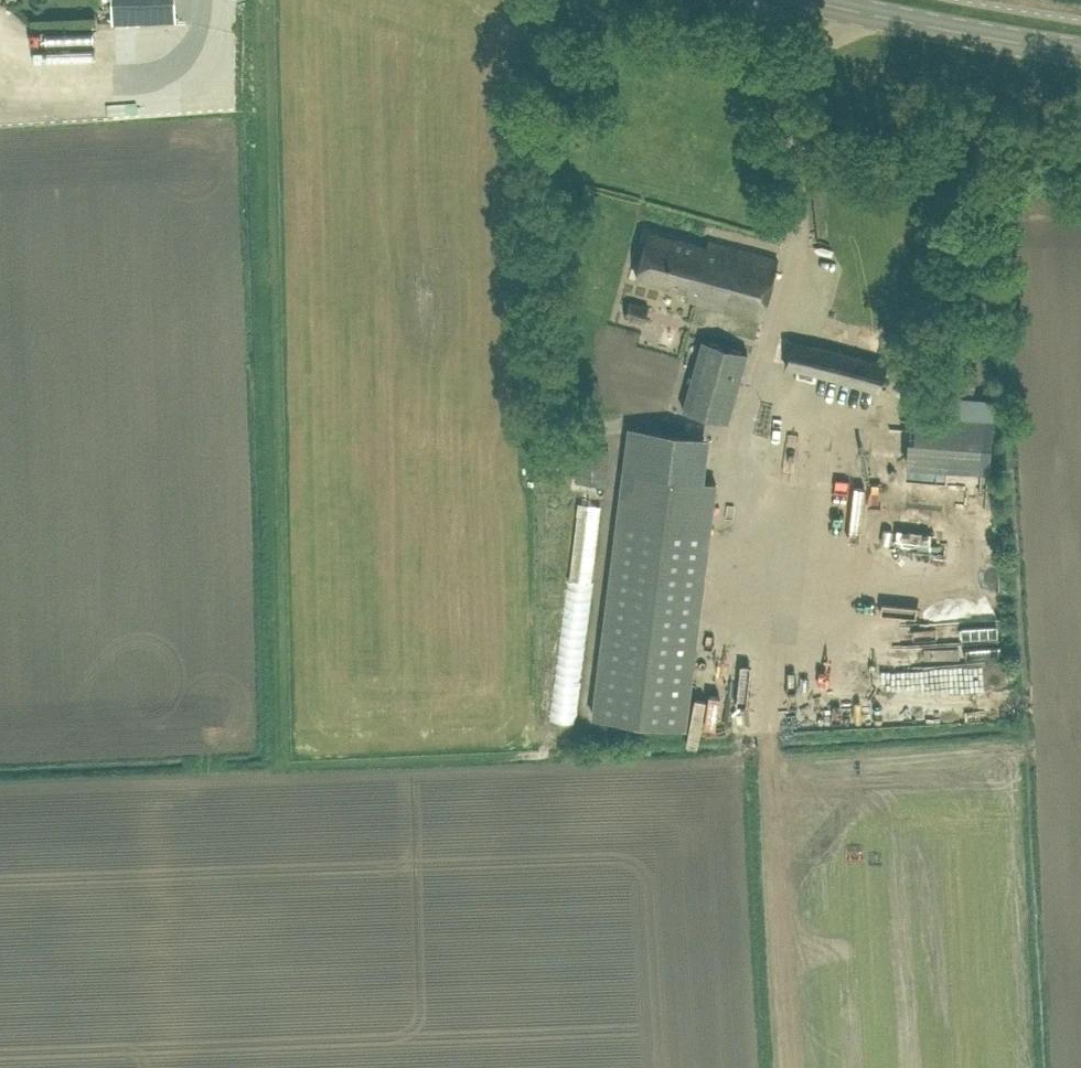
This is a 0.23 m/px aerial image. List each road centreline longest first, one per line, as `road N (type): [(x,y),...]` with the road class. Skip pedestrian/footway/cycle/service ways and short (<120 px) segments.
road 1 (secondary): [(805,0),(1080,51)]

